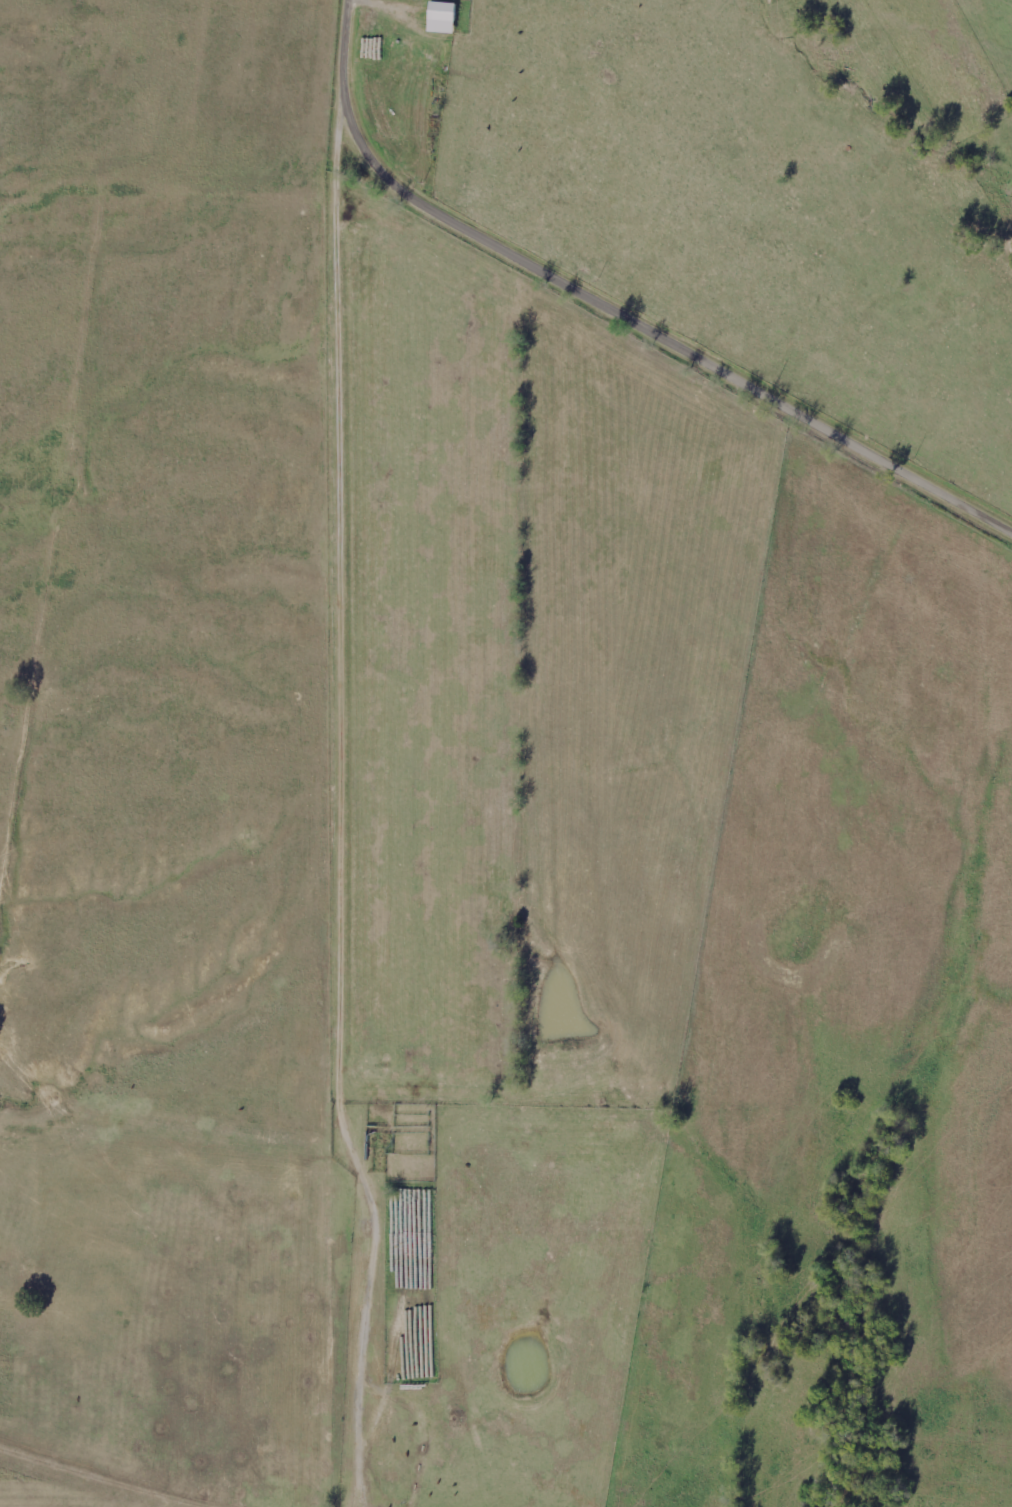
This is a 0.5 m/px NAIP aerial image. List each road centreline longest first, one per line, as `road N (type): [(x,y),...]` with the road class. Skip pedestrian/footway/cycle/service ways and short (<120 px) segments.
road 1 (residential): [(1011,531),(401,196),(359,150),(342,112),(344,0)]

